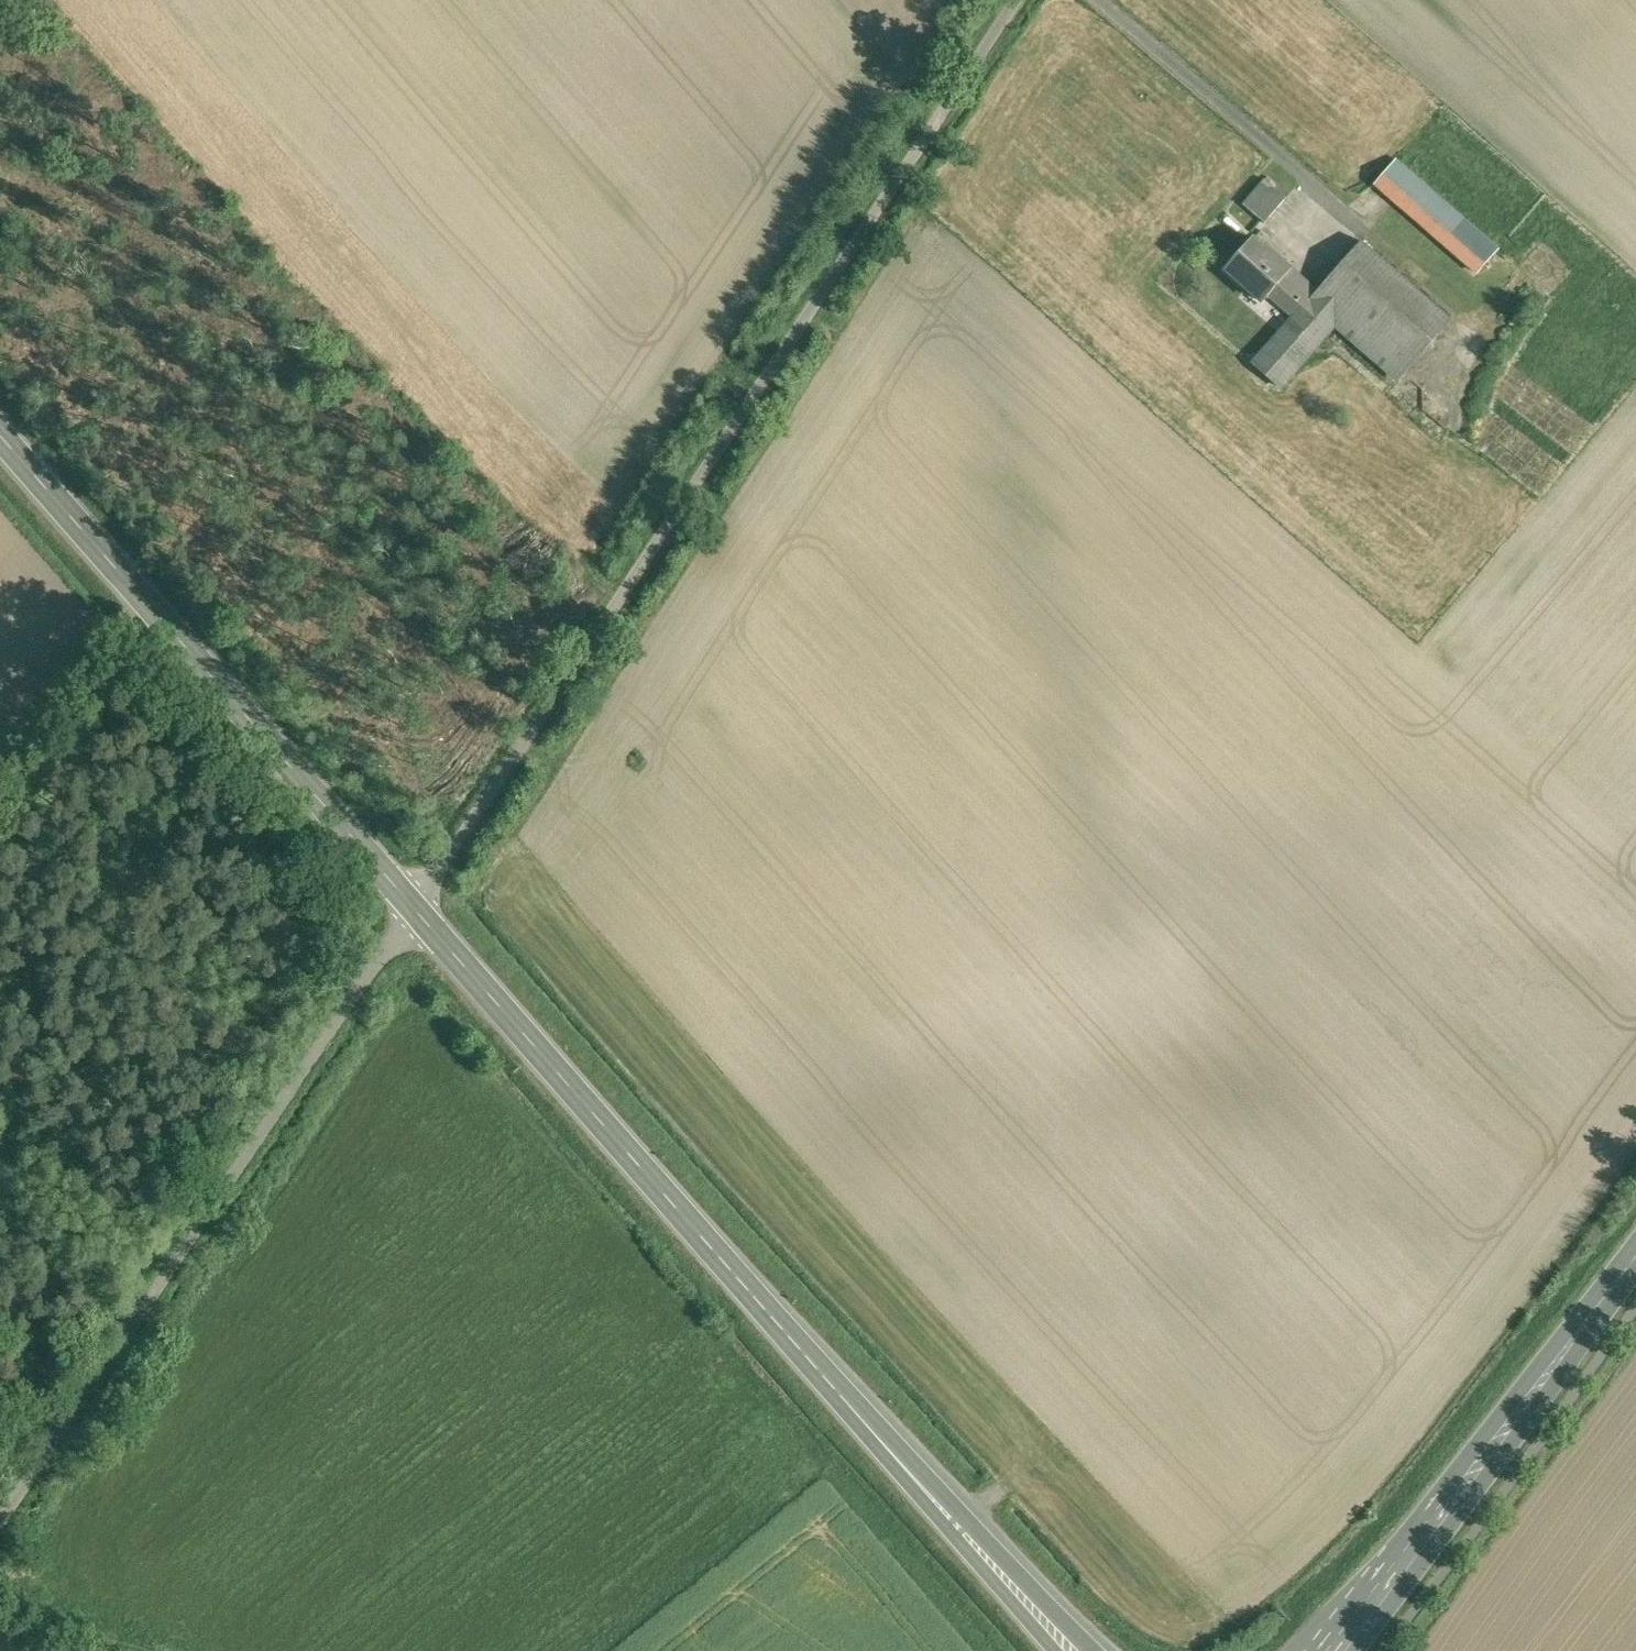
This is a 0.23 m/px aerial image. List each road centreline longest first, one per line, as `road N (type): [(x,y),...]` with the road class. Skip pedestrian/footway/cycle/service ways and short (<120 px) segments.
road 1 (unclassified): [(414,908),(1018,0)]
road 2 (secondary): [(1072,1650),(414,908)]
road 3 (unclassified): [(0,1525),(414,908)]
road 4 (secondary): [(414,908),(0,433)]
road 5 (primary): [(1336,1650),(1635,1259)]

